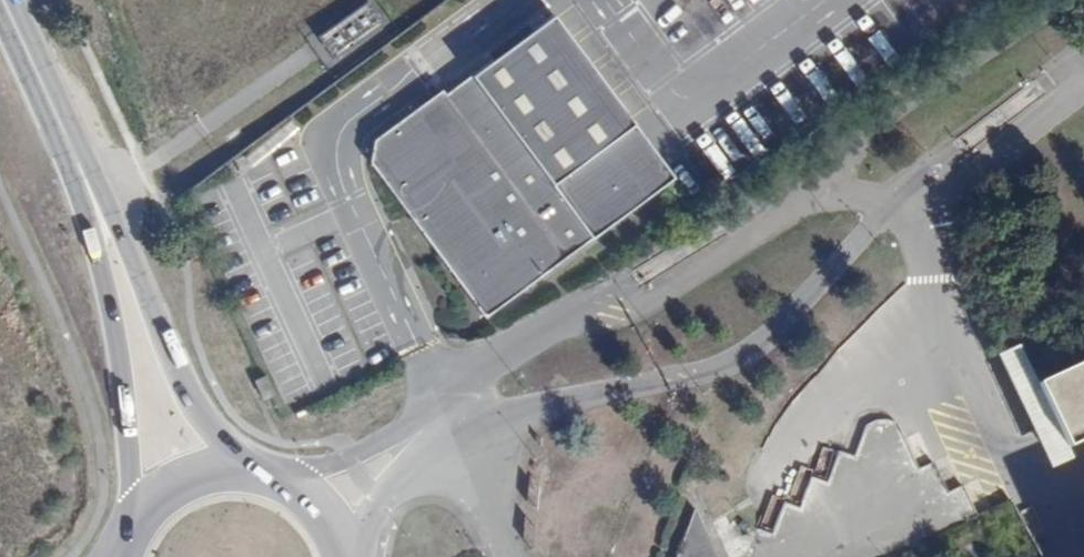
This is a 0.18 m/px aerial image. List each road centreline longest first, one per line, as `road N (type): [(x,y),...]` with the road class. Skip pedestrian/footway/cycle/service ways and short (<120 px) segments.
road 1 (primary): [(44,91),(111,308),(135,518)]
road 2 (primary): [(248,471),(188,394),(134,256),(44,91)]
road 3 (primary): [(343,556),(312,504),(248,471)]
road 4 (primary): [(248,471),(185,479),(135,518)]

